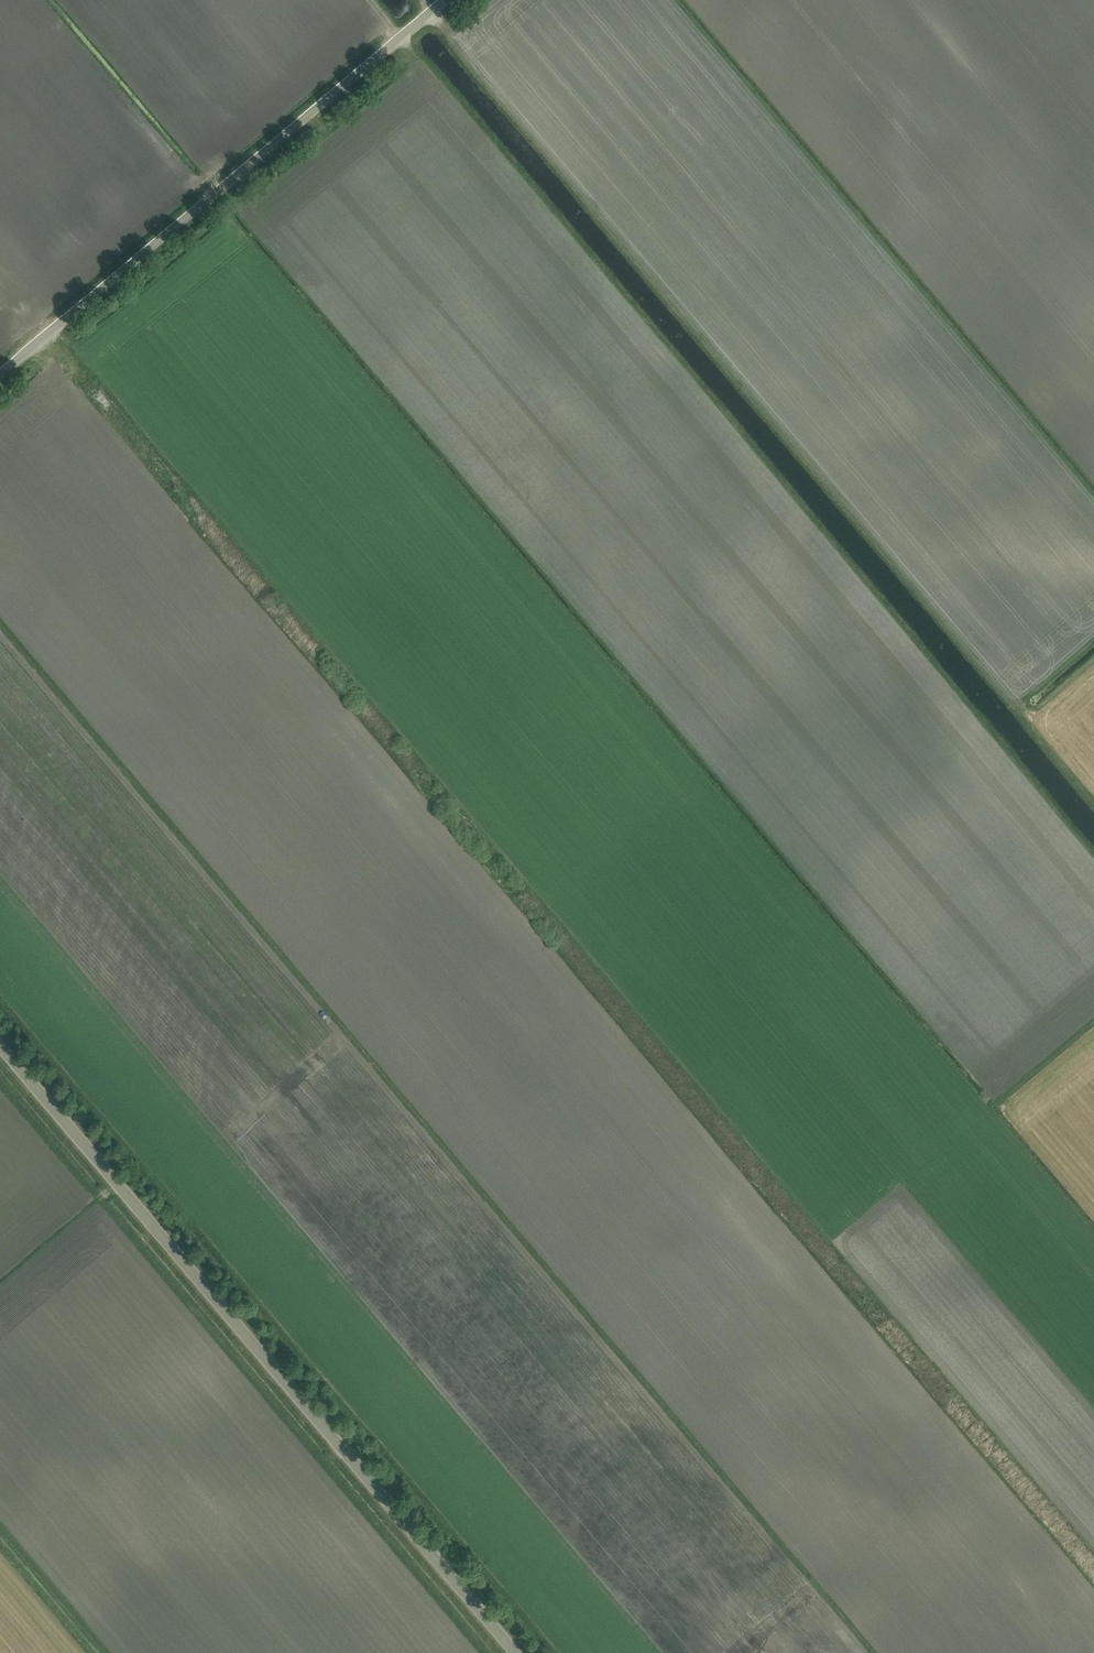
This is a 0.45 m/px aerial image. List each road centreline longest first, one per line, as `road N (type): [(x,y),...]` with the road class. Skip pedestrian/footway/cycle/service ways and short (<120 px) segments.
road 1 (tertiary): [(515,1652),(0,1045)]
road 2 (unclassified): [(0,375),(445,0)]

